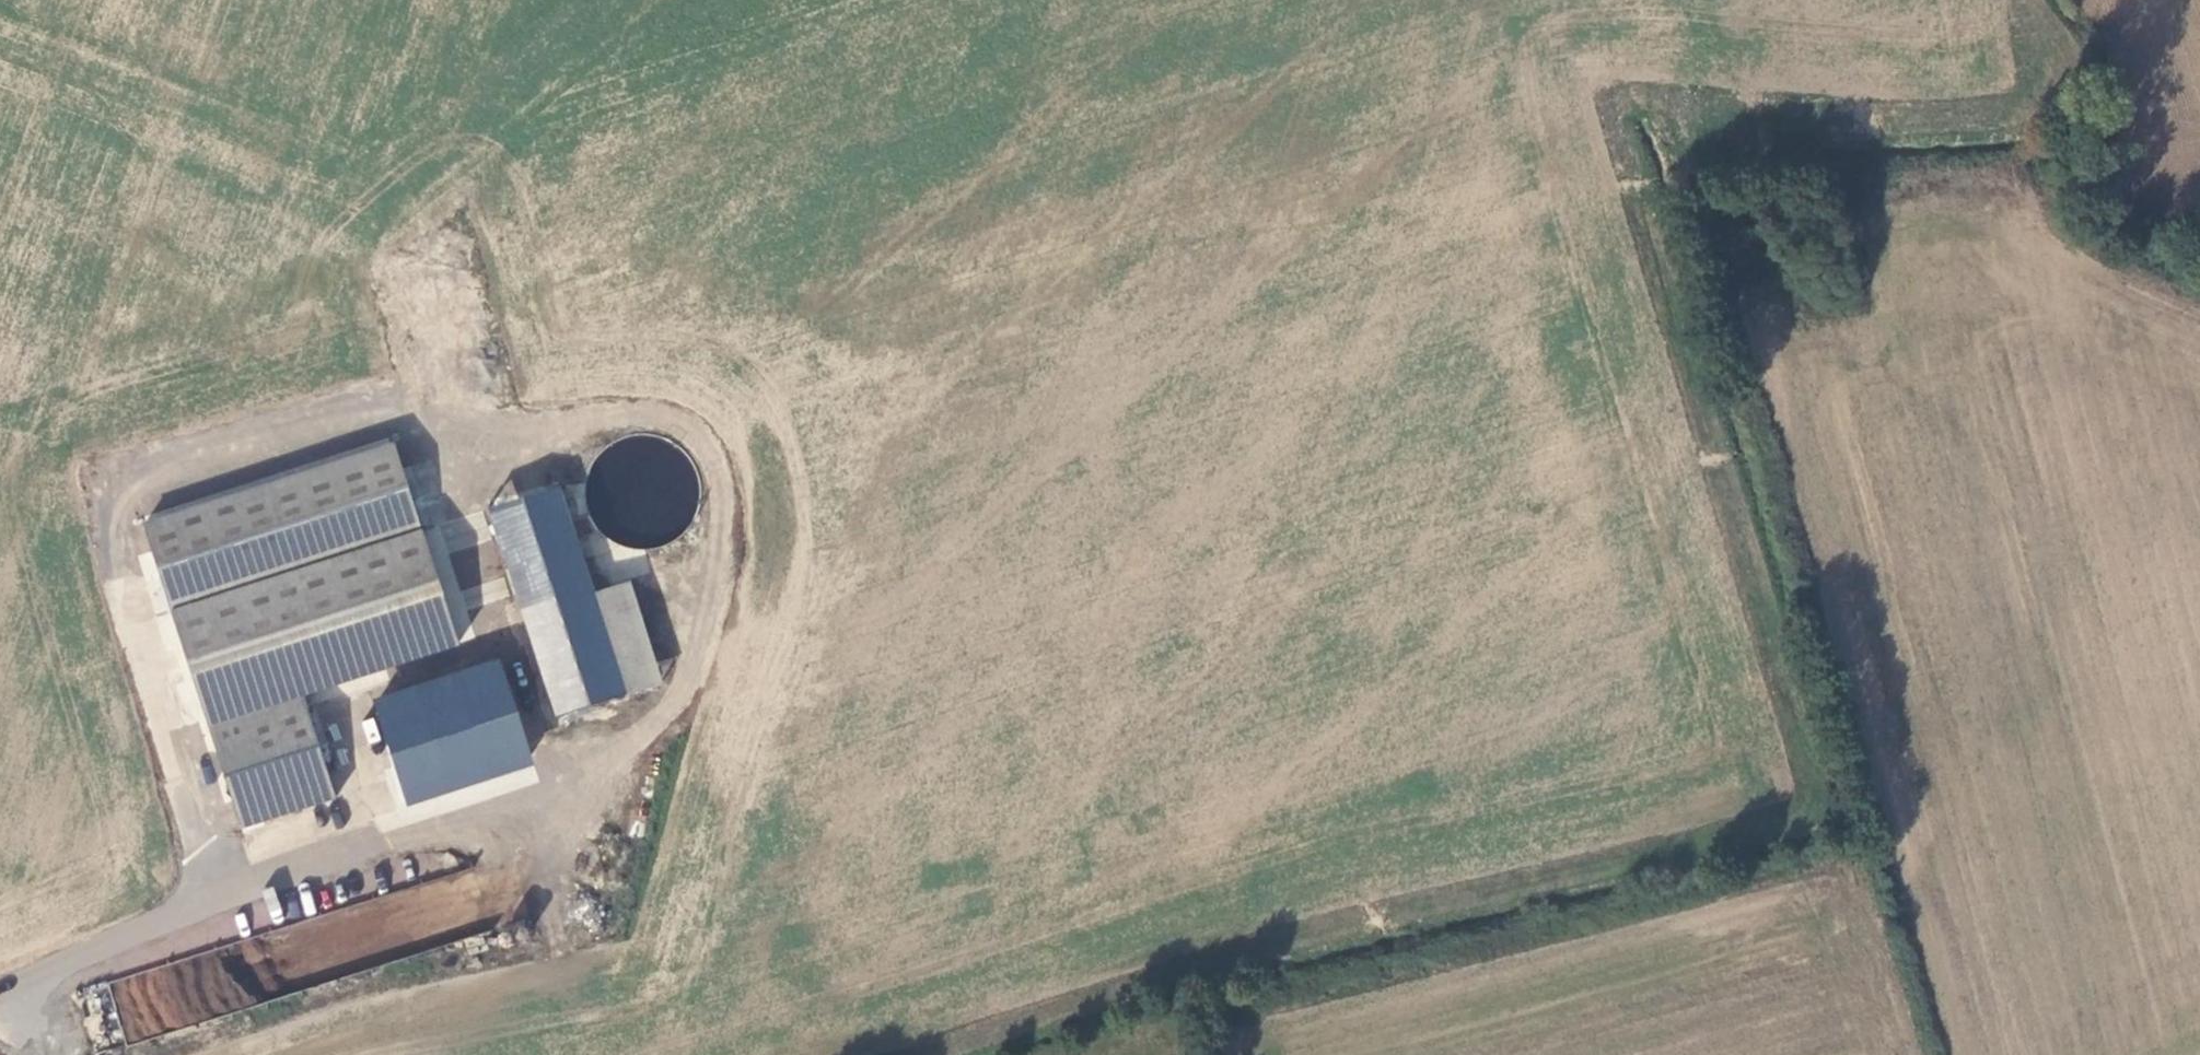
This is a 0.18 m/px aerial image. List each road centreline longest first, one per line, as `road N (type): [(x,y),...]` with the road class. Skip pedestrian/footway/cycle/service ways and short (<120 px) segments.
road 1 (track): [(0,985),(624,753)]

